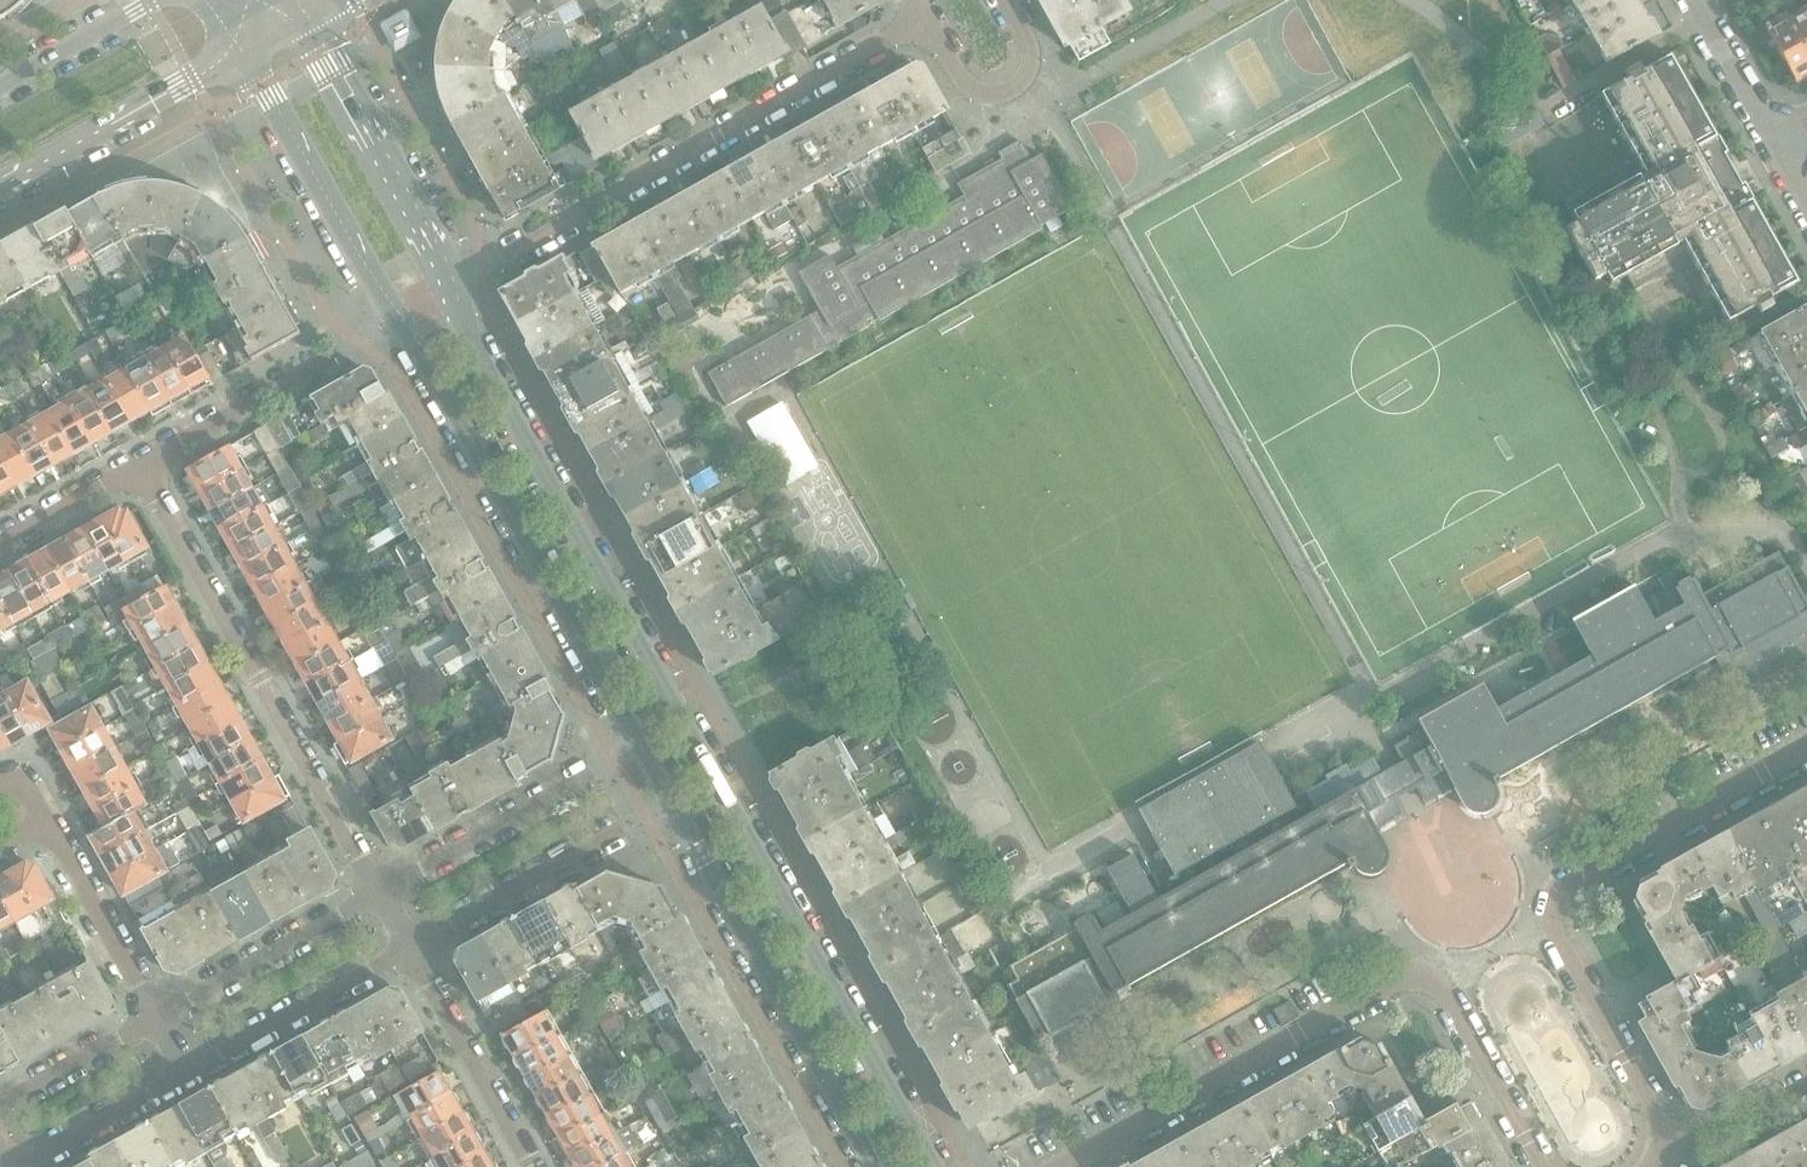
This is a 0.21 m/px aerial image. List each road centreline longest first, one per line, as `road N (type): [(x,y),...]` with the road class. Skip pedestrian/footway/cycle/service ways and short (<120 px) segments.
road 1 (secondary): [(936,1166),(672,704),(452,285)]
road 2 (residential): [(1062,1166),(1405,975),(1430,971),(1446,980),(1553,1166)]
road 3 (residential): [(1675,1154),(1546,924),(1547,900),(1562,880),(1806,748)]
road 4 (residential): [(921,19),(452,285)]
road 5 (secondary): [(394,319),(637,747)]
road 6 (residential): [(373,891),(133,464)]
road 7 (secondary): [(669,802),(874,1166)]
road 8 (residential): [(405,949),(669,802)]
road 9 (secondary): [(242,58),(394,319)]
road 10 (secondary): [(452,285),(304,23)]
road 11 (residential): [(637,747),(373,891)]
road 12 (residential): [(394,319),(133,464)]
road 13 (tertiary): [(0,192),(242,58)]
road 14 (residential): [(373,891),(154,1015)]
road 15 (residential): [(186,1071),(405,949)]
road 16 (residential): [(528,1166),(405,949)]
road 17 (residential): [(921,19),(958,78),(997,97),(1022,82),(1032,59),(1007,0)]
road 18 (residential): [(43,821),(154,1015)]
road 19 (residential): [(22,1166),(186,1071)]
road 20 (residential): [(154,1015),(0,1102)]
road 21 (tertiary): [(150,0),(0,84)]
road 22 (residential): [(1776,148),(1694,0)]
road 23 (residential): [(133,464),(0,538)]
road 24 (residential): [(1806,1081),(1675,1154)]

